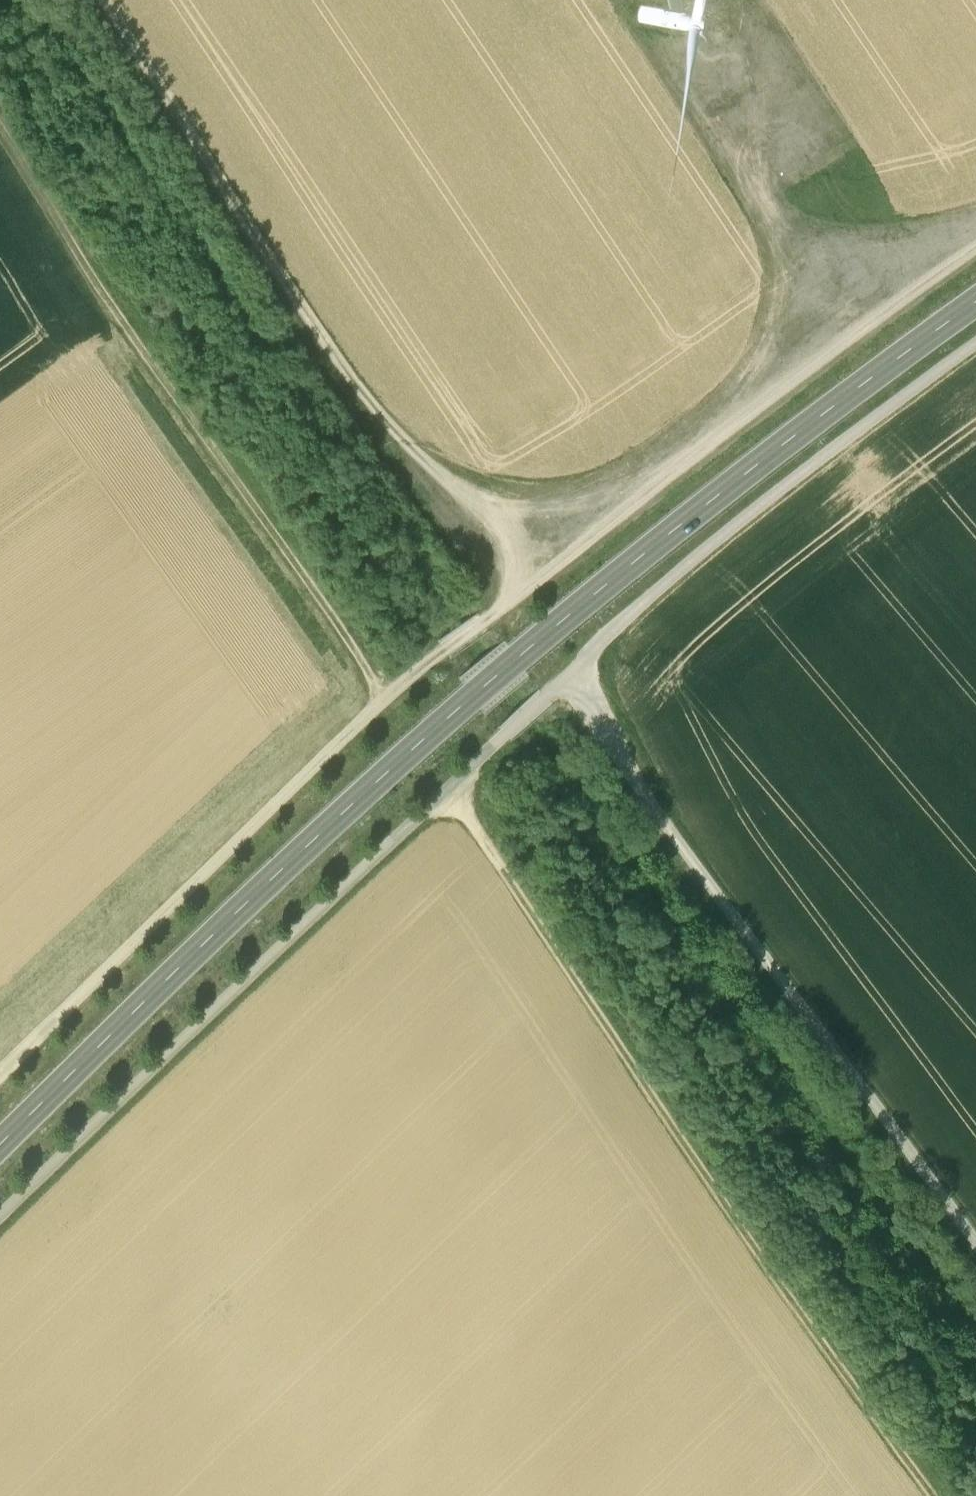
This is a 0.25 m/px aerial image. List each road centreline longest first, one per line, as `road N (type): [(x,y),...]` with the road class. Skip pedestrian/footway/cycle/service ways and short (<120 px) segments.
road 1 (secondary): [(0,1149),(295,861),(521,658),(778,448),(975,304)]
road 2 (track): [(0,1077),(388,697),(842,327),(975,241)]
road 3 (track): [(451,794),(759,1257),(938,1495)]
road 4 (track): [(95,0),(356,388),(515,599)]
road 5 (track): [(573,675),(640,792),(975,1246)]
road 6 (track): [(0,133),(388,697)]
road 7 (track): [(0,1218),(451,794)]
road 8 (track): [(573,675),(687,568),(975,340)]
road 9 (track): [(451,794),(573,675)]

